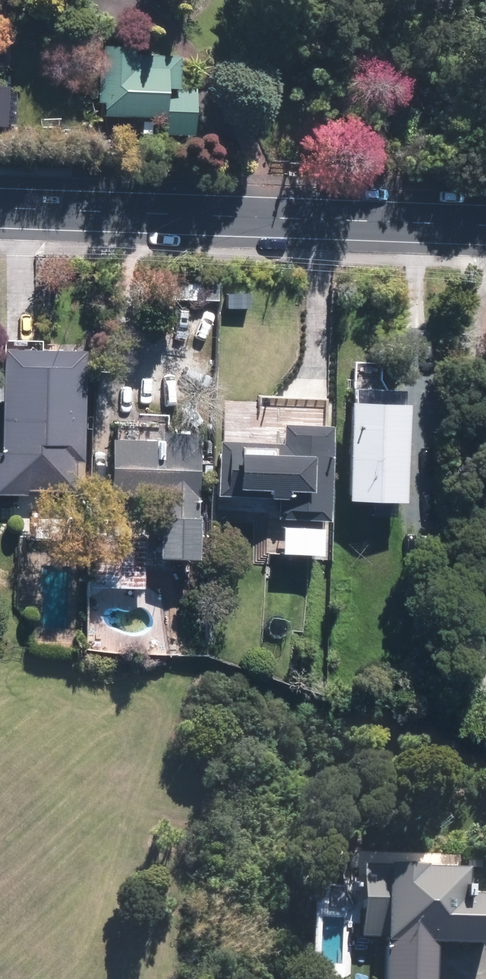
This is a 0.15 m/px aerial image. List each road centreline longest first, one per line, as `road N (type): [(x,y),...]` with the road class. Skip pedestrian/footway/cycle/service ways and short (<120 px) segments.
road 1 (tertiary): [(485,225),(0,210)]
road 2 (residential): [(485,235),(475,460),(485,592)]

